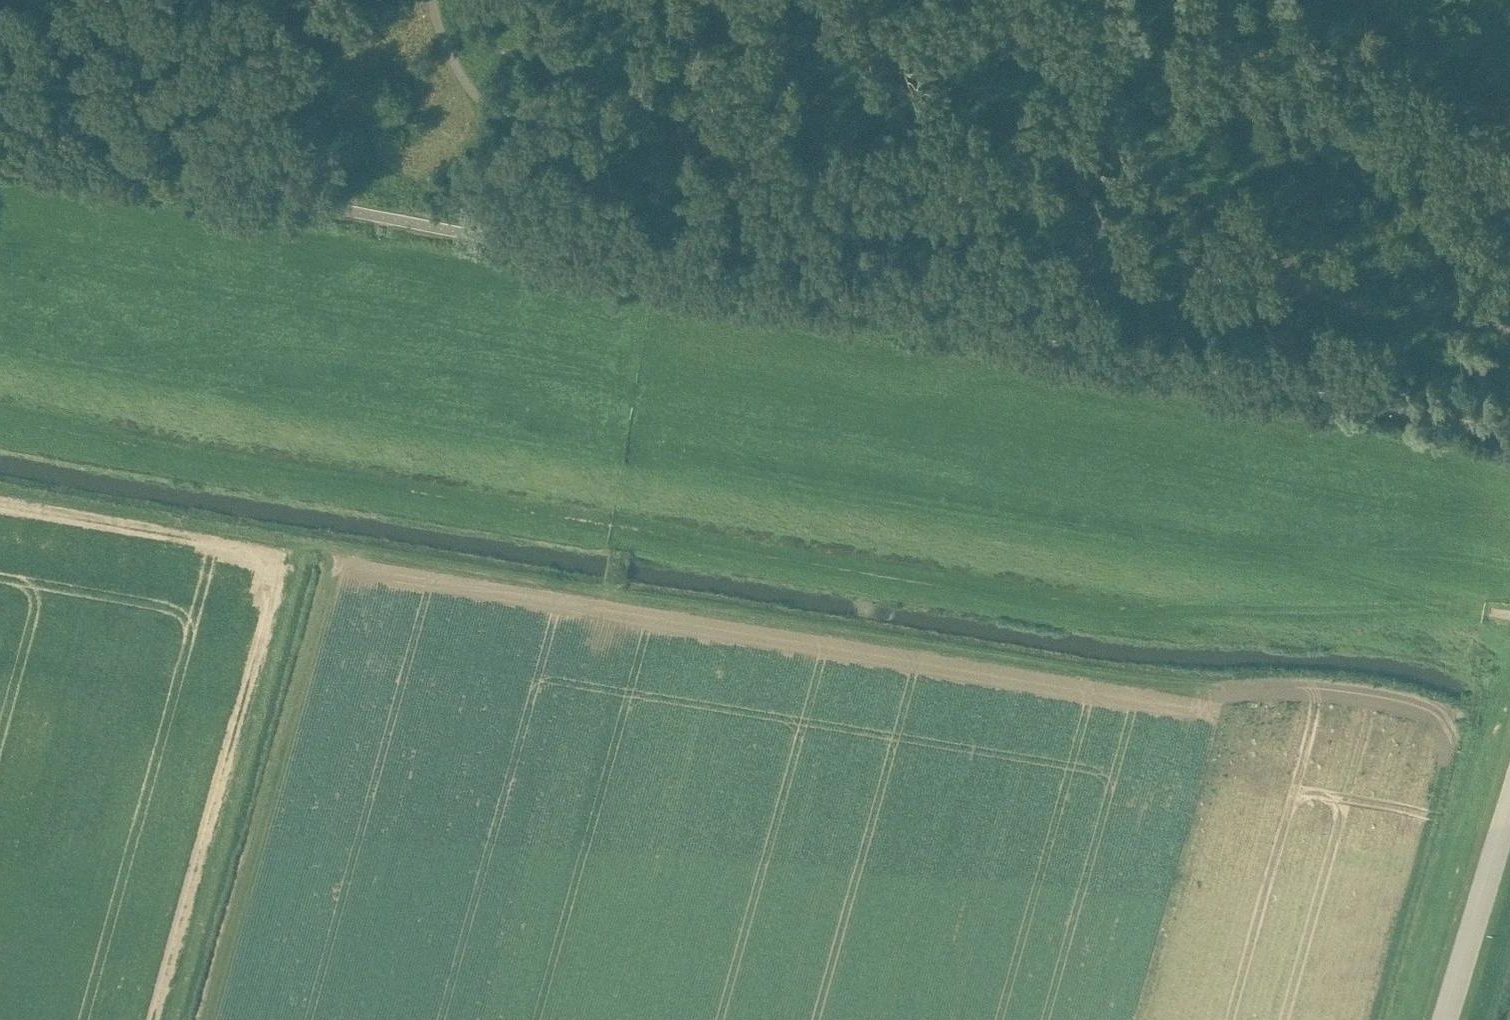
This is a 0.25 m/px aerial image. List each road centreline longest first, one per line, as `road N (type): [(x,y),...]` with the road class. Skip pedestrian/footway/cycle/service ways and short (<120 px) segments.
road 1 (track): [(1509,616),(1445,605),(1312,611),(1074,604),(0,414)]
road 2 (unclassified): [(1444,1019),(1509,797)]

